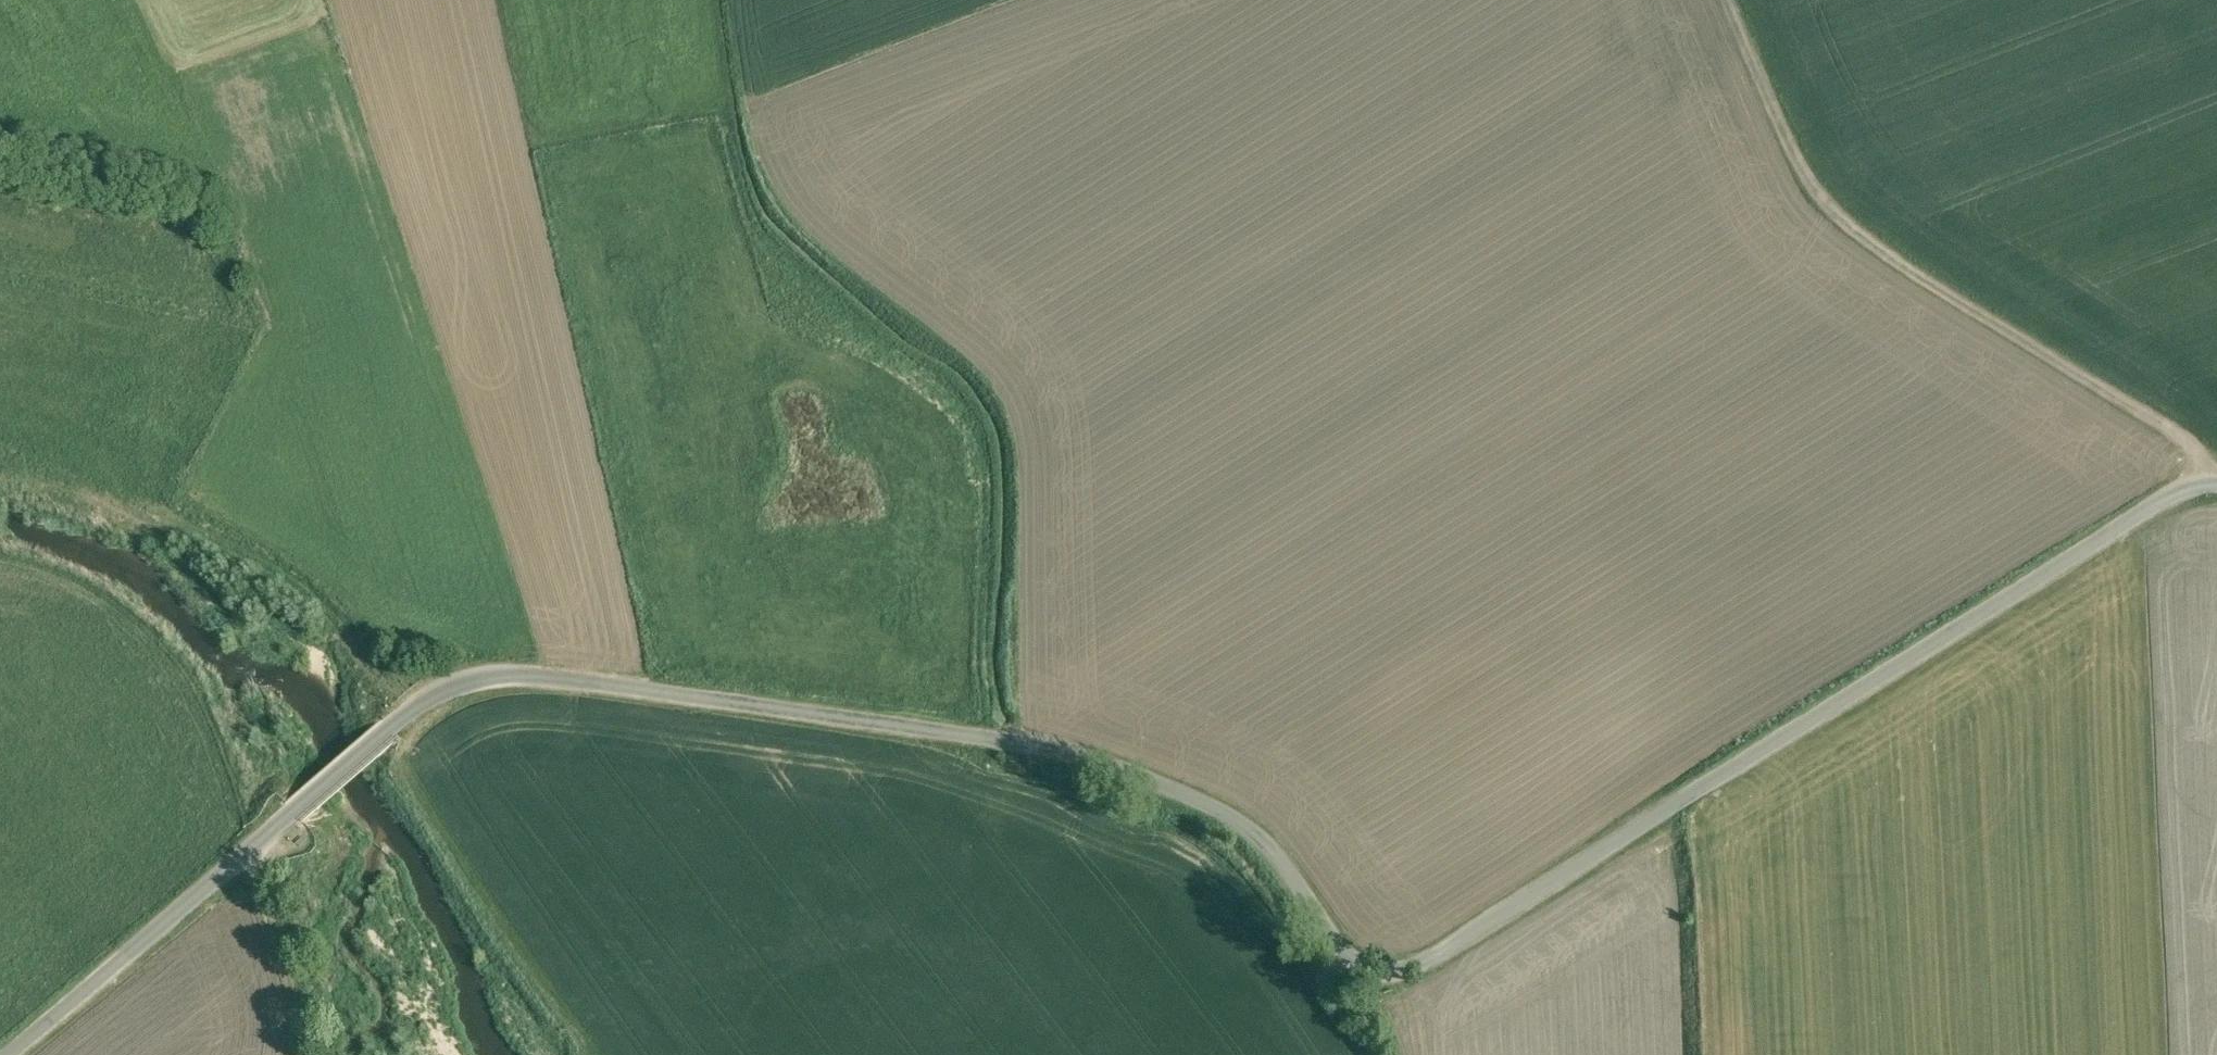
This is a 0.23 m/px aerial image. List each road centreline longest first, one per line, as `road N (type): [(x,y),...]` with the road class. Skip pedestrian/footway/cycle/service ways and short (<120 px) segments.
road 1 (unclassified): [(2216,471),(2205,468),(1409,958),(1360,951),(1240,823),(1073,750),(535,670),(432,688),(401,704),(0,1041)]
road 2 (track): [(1726,0),(1784,139),(1854,227),(2205,468)]

